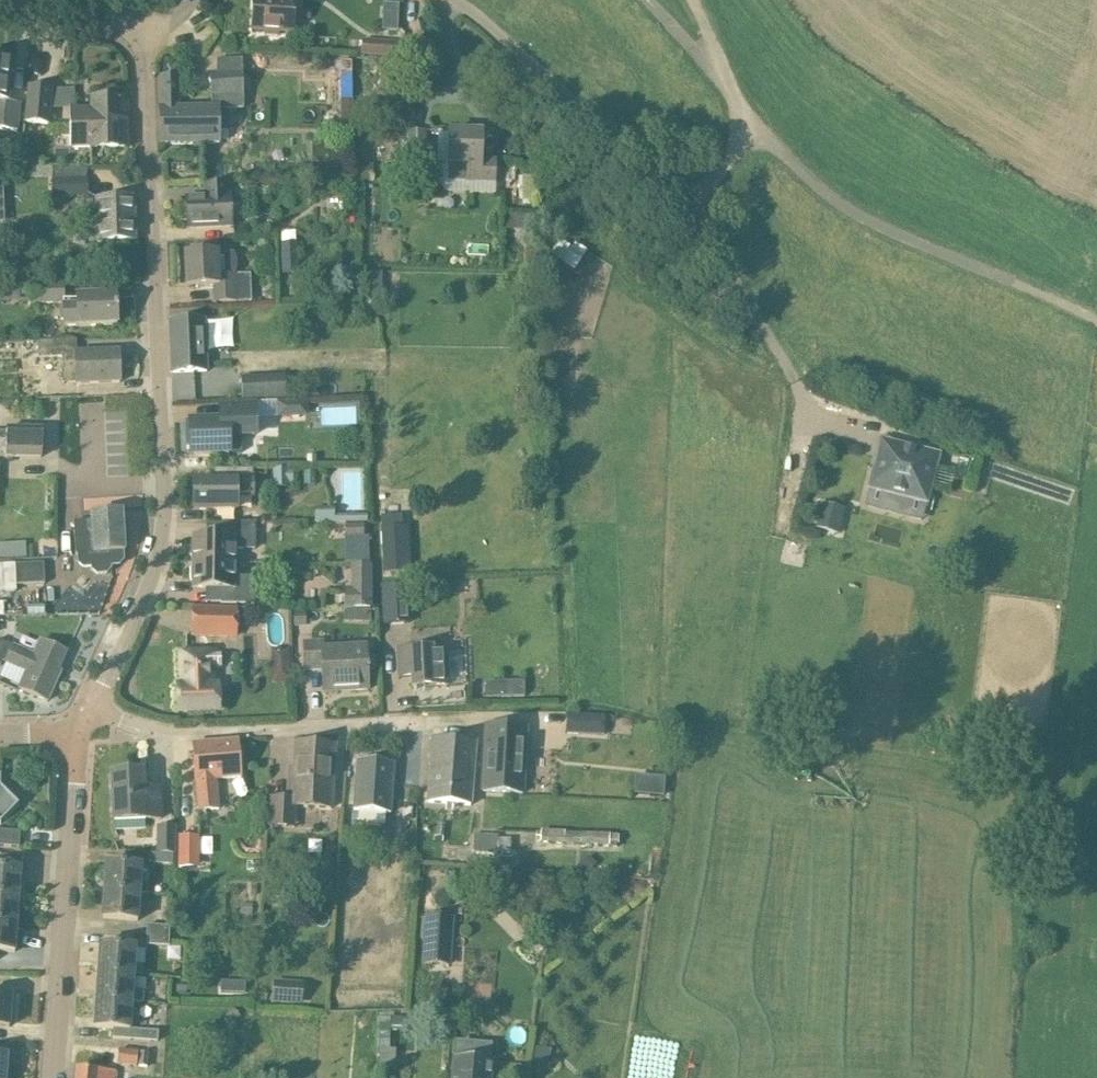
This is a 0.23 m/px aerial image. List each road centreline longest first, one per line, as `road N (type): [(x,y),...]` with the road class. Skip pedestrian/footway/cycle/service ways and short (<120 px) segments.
road 1 (residential): [(144,26),(165,516),(156,566),(92,707)]
road 2 (residential): [(865,434),(802,394),(684,211),(460,0)]
road 3 (residential): [(469,716),(197,733),(92,707)]
road 4 (residential): [(53,1077),(83,729)]
road 5 (track): [(684,211),(749,126),(692,0)]
road 6 (residential): [(144,26),(8,0)]

